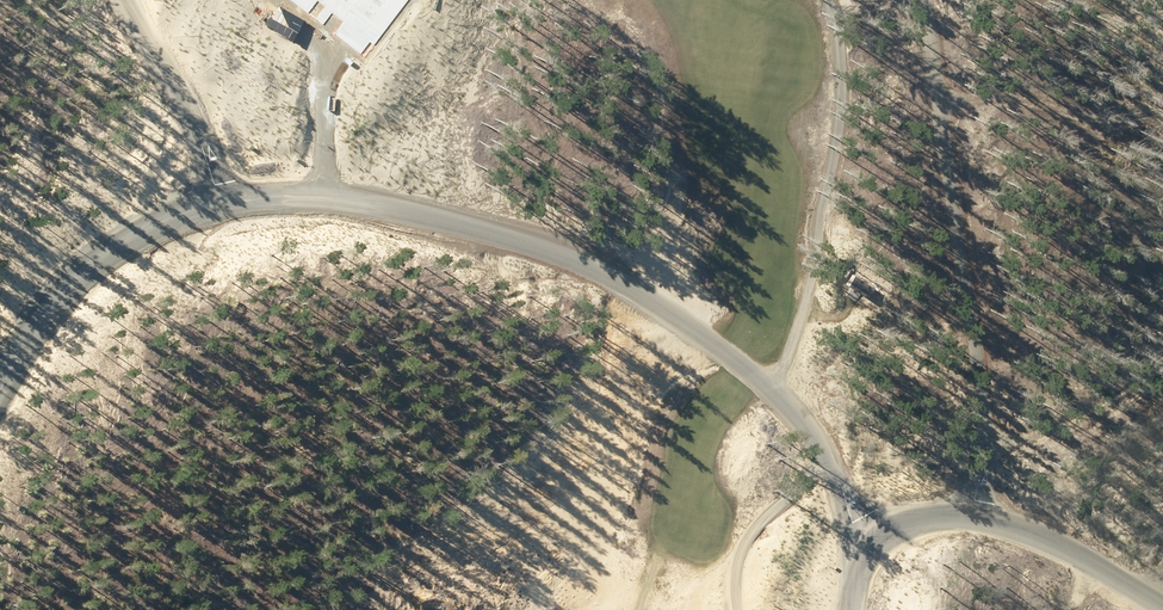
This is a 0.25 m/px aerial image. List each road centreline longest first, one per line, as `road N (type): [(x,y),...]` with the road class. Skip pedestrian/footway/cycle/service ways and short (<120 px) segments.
road 1 (unclassified): [(864,551),(817,440),(776,391),(581,265),(438,219),(305,200),(256,203)]
road 2 (unclassified): [(256,203),(151,229),(107,254),(61,297),(0,386)]
road 3 (unclassified): [(864,551),(907,523),(960,513),(1081,560),(1161,609)]
road 4 (residential): [(256,203),(142,0)]

